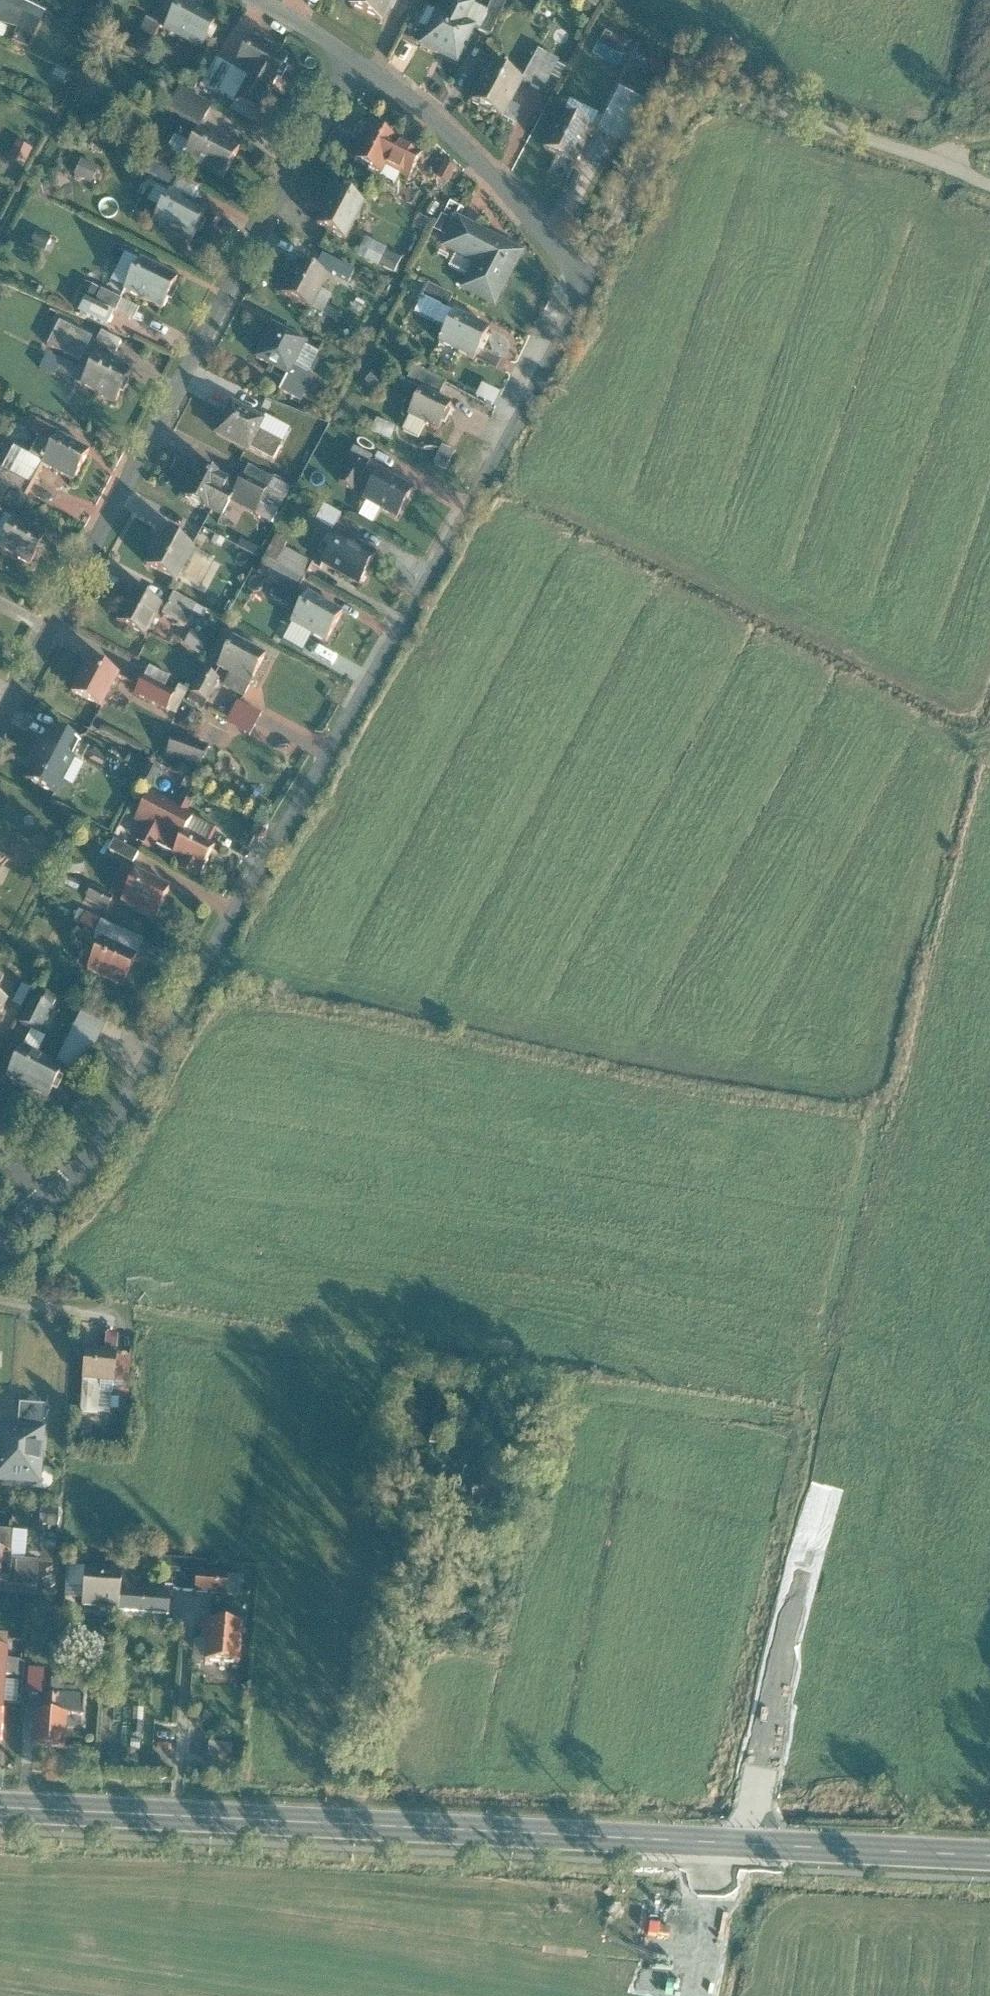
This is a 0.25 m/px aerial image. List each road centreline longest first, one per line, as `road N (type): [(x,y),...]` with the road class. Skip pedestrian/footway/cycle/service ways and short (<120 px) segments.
road 1 (residential): [(584,285),(404,625),(96,1157),(52,1200)]
road 2 (secondary): [(0,1809),(989,1858)]
road 3 (residential): [(0,726),(130,462),(356,67)]
road 4 (unclassified): [(681,110),(741,92),(989,187)]
road 5 (residential): [(356,67),(461,142),(584,285)]
road 6 (residential): [(681,110),(584,285)]
road 7 (residential): [(256,0),(356,67)]

